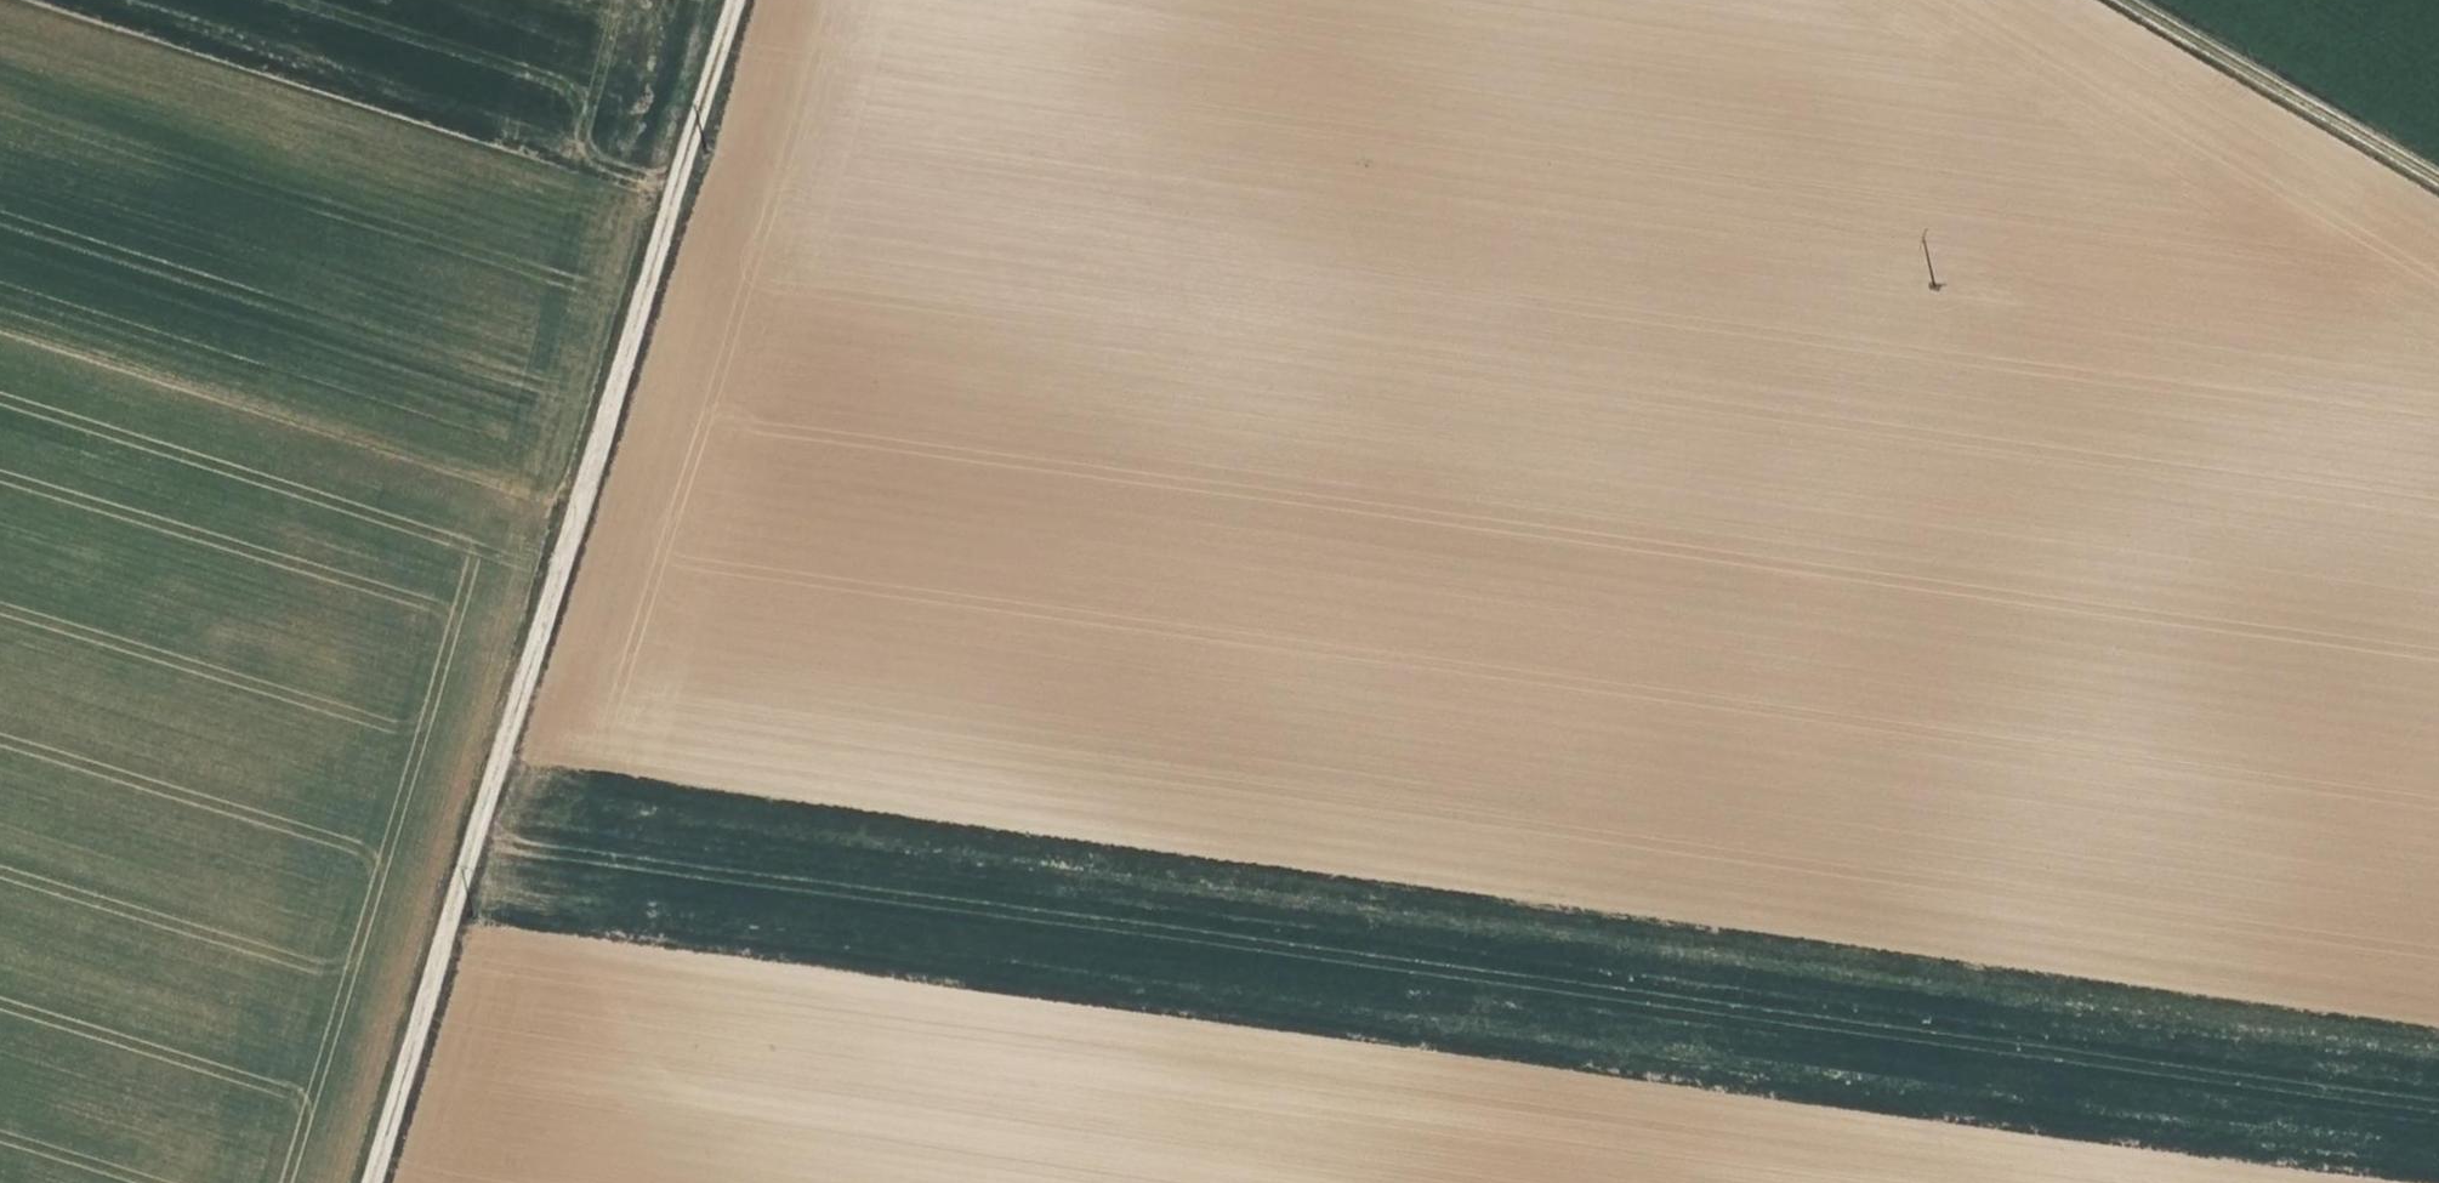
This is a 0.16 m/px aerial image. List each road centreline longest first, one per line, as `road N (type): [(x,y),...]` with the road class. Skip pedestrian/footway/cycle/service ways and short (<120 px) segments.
road 1 (track): [(376,1182),(745,0)]
road 2 (track): [(2133,0),(2438,173)]

